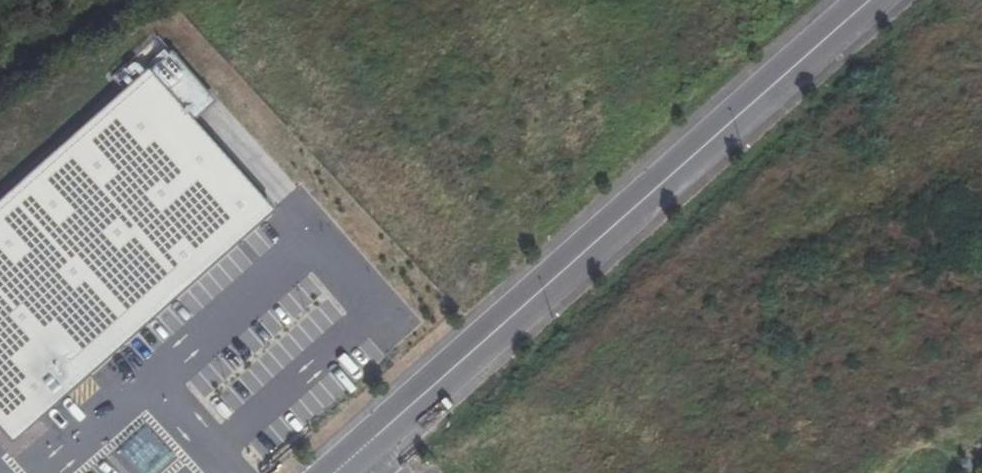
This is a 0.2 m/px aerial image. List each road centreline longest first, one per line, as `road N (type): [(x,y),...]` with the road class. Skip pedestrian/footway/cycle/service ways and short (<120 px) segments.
road 1 (tertiary): [(873,0),(336,472)]

